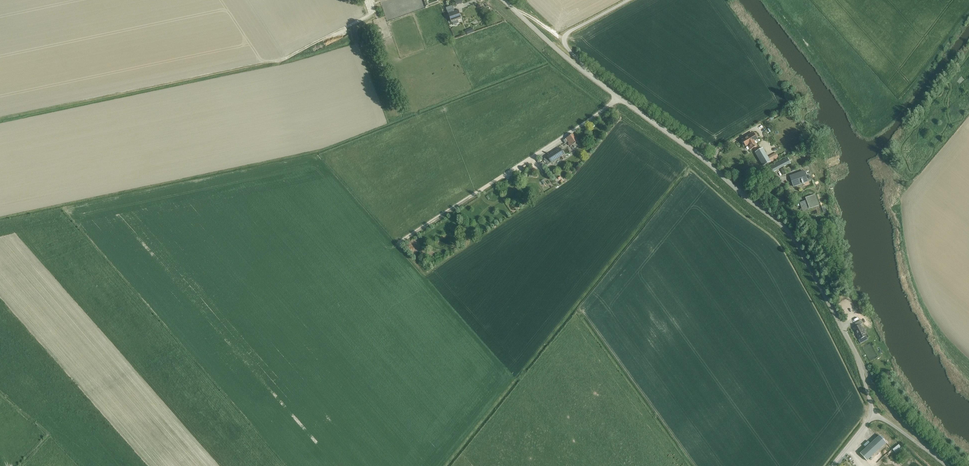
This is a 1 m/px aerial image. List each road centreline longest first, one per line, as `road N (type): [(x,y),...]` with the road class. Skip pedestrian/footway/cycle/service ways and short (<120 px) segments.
road 1 (unclassified): [(861,362),(794,241),(502,0)]

